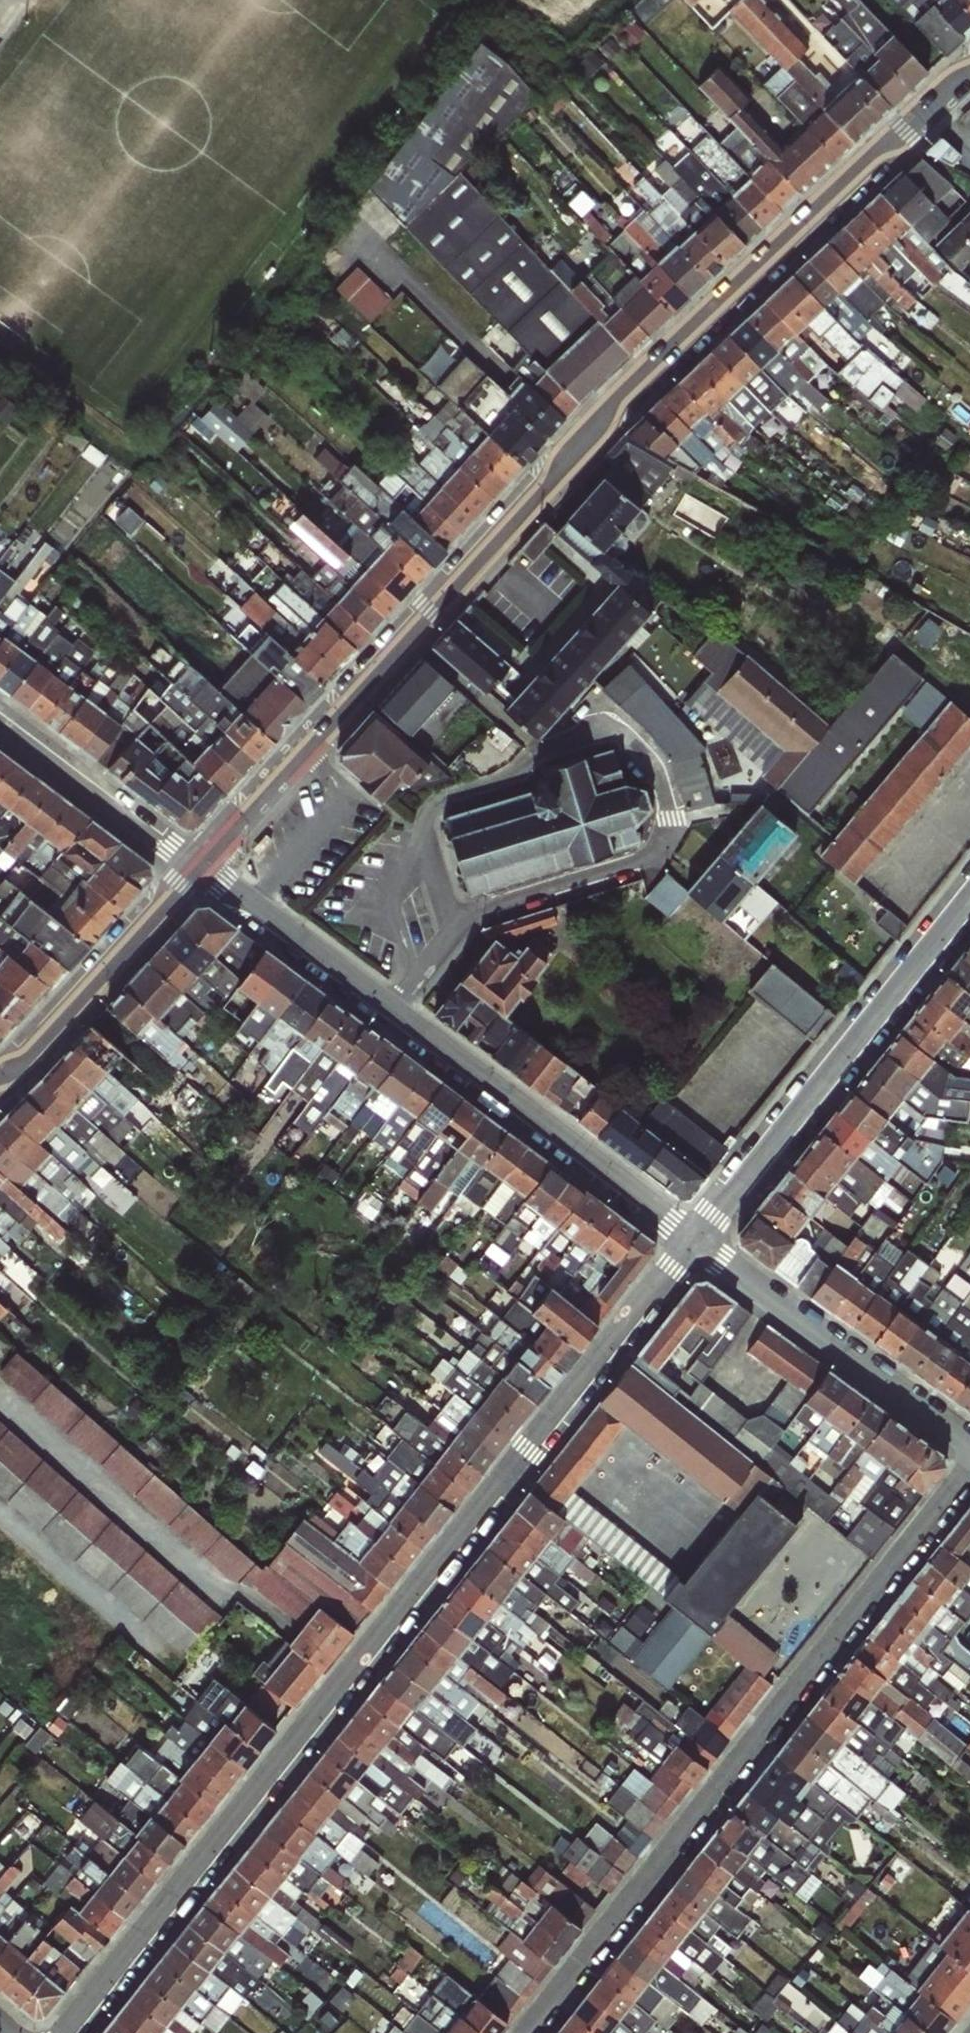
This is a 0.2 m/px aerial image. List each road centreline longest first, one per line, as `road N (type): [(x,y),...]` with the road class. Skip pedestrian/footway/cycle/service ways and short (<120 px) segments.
road 1 (secondary): [(969,67),(605,418),(196,869)]
road 2 (residential): [(66,2032),(693,1240)]
road 3 (residential): [(525,2032),(969,1470)]
road 4 (residential): [(461,923),(483,905),(644,862),(665,841),(654,768),(624,738),(582,737),(439,799),(430,827)]
road 5 (residential): [(693,1240),(969,894)]
road 6 (residential): [(693,1240),(392,1013)]
road 7 (residential): [(969,1456),(693,1240)]
road 8 (secondary): [(196,869),(0,1075)]
road 9 (residential): [(196,869),(0,719)]
road 10 (residential): [(392,1013),(196,869)]
road 11 (residential): [(430,827),(418,835),(389,916),(418,975)]

